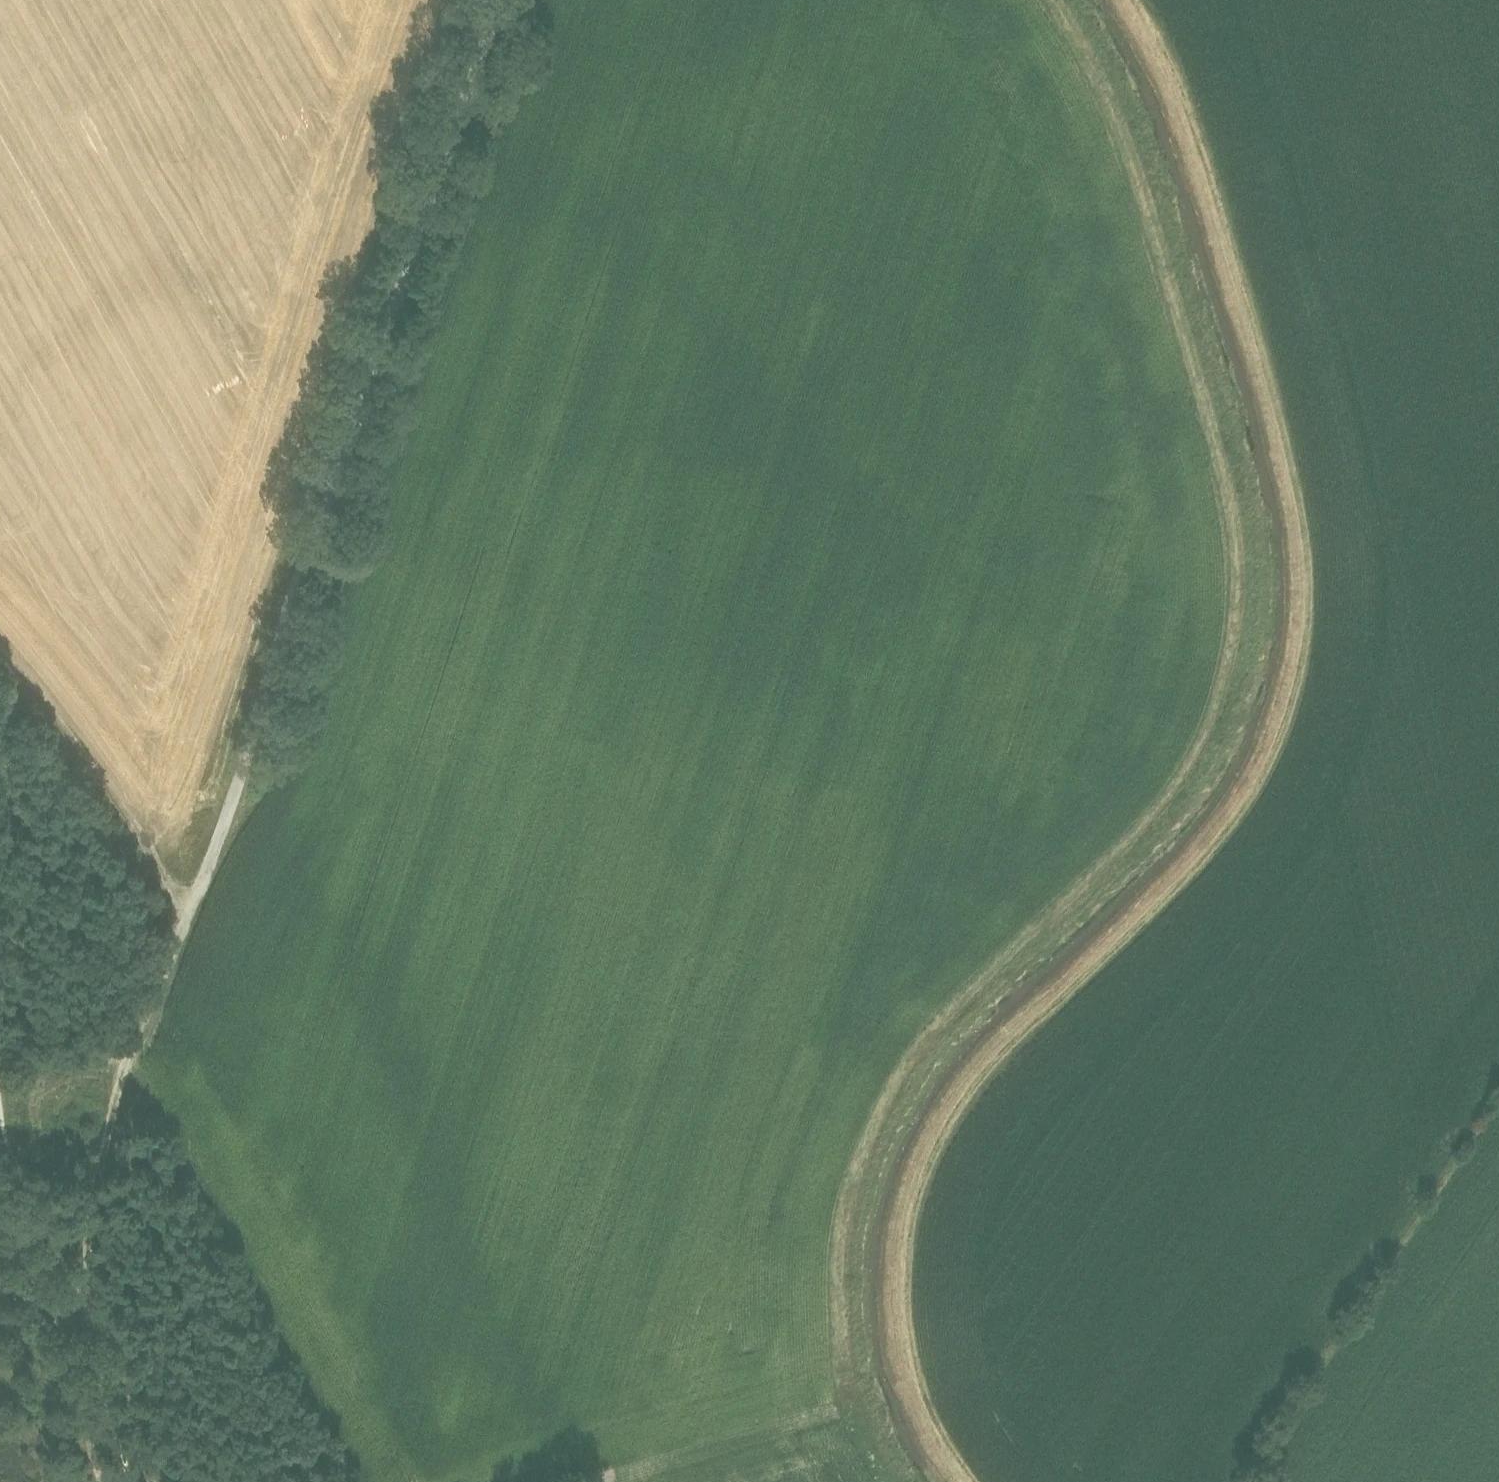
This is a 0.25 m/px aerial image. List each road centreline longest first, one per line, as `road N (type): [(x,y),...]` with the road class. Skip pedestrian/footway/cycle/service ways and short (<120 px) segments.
road 1 (track): [(502,0),(255,767),(109,1093),(83,1118),(67,1270),(52,1301)]
road 2 (track): [(0,1143),(52,1301)]

